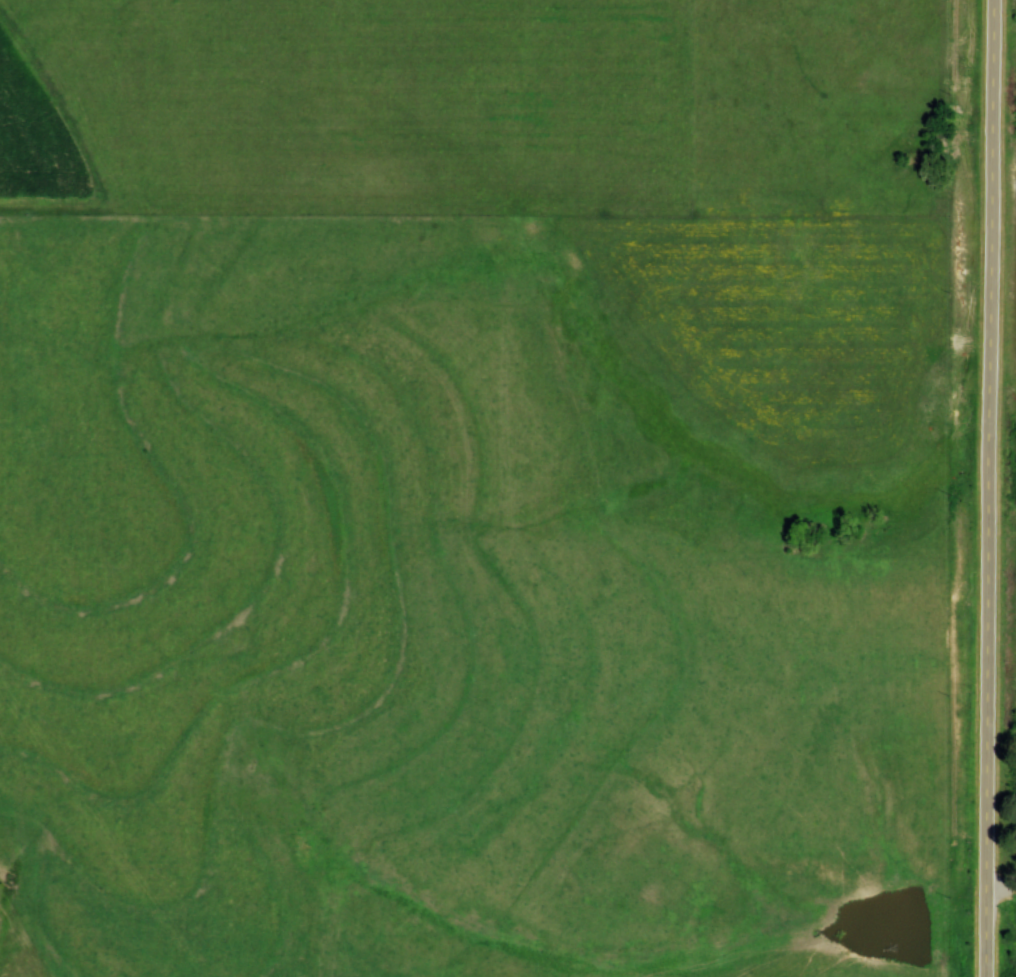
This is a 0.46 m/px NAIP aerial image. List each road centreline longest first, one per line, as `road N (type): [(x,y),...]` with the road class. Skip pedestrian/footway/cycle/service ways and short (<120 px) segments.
road 1 (tertiary): [(993,976),(1000,0)]

